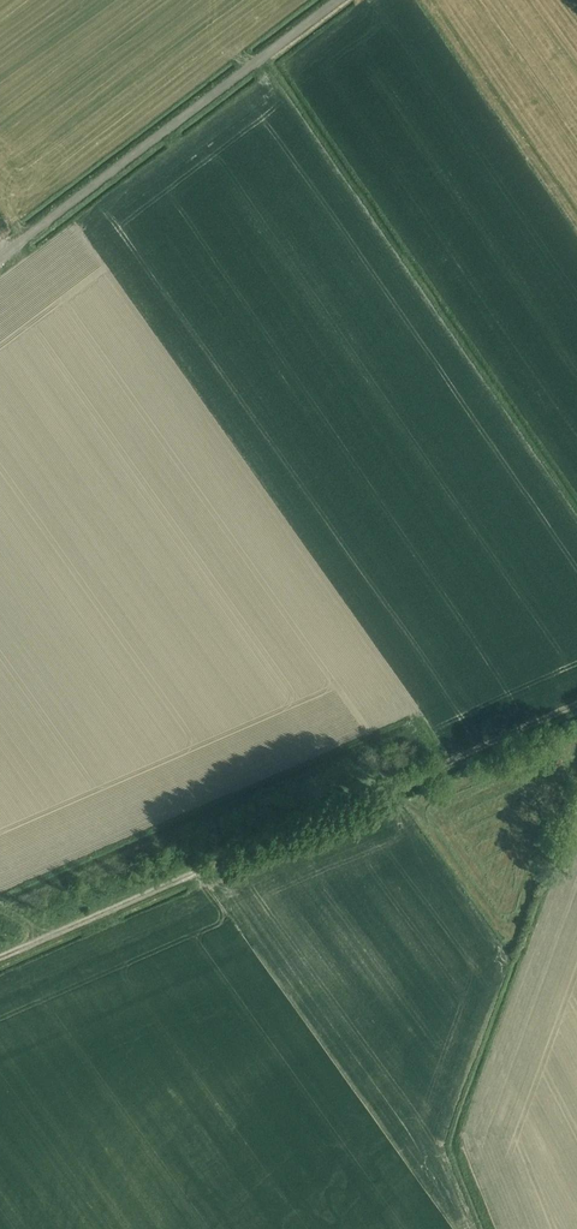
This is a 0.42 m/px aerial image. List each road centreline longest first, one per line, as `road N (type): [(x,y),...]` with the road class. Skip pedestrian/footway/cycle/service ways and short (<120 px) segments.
road 1 (track): [(0,956),(576,705)]
road 2 (unclassified): [(0,256),(339,0)]

